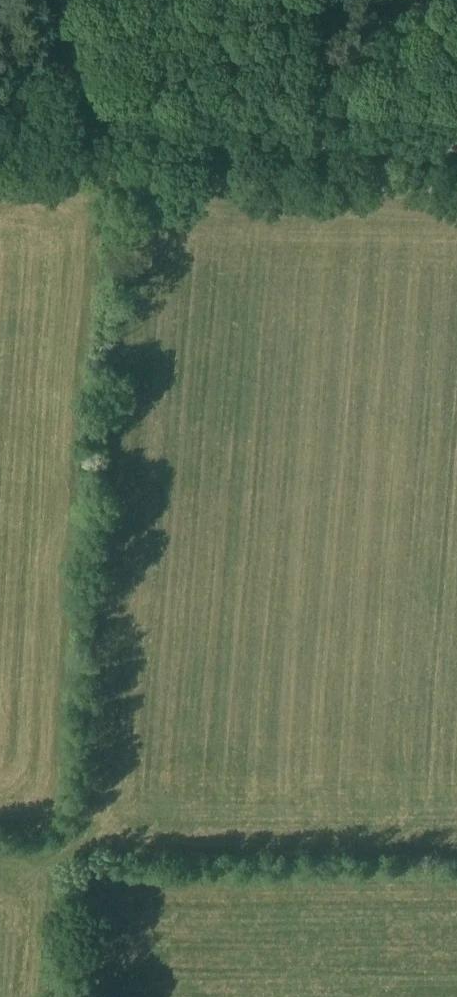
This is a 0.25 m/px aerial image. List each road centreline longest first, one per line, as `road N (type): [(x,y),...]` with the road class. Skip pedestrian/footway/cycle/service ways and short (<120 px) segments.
road 1 (track): [(0,131),(456,146)]

